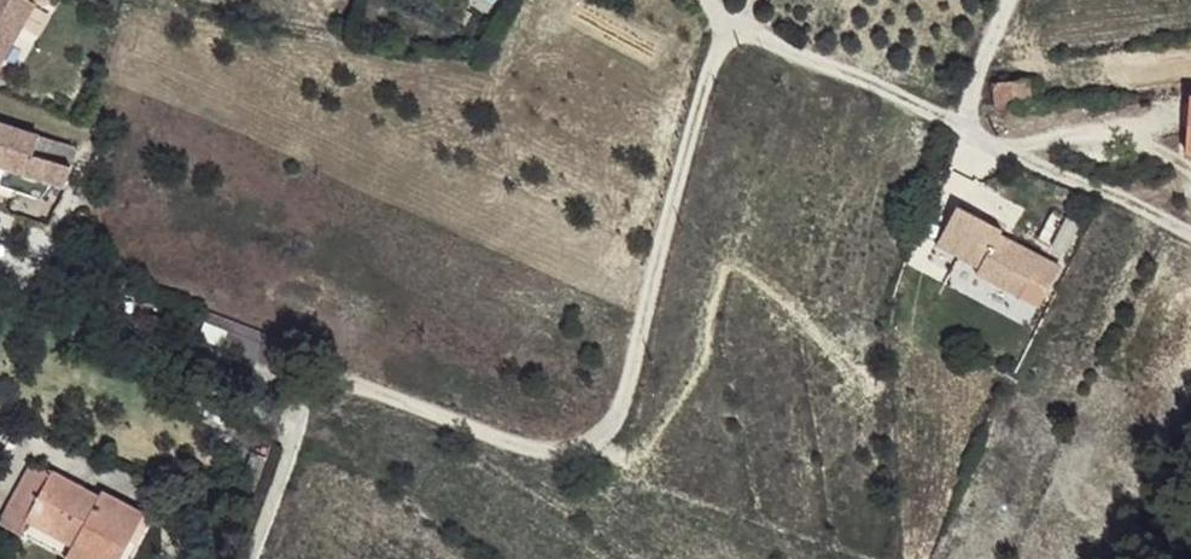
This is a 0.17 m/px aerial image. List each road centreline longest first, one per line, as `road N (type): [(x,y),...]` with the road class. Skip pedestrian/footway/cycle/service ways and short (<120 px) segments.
road 1 (residential): [(245,558),(311,379),(567,453),(605,431),(630,393),(672,207),(725,42),(768,35),(962,131)]
road 2 (track): [(962,131),(1190,230)]
road 3 (track): [(962,131),(1007,0)]

